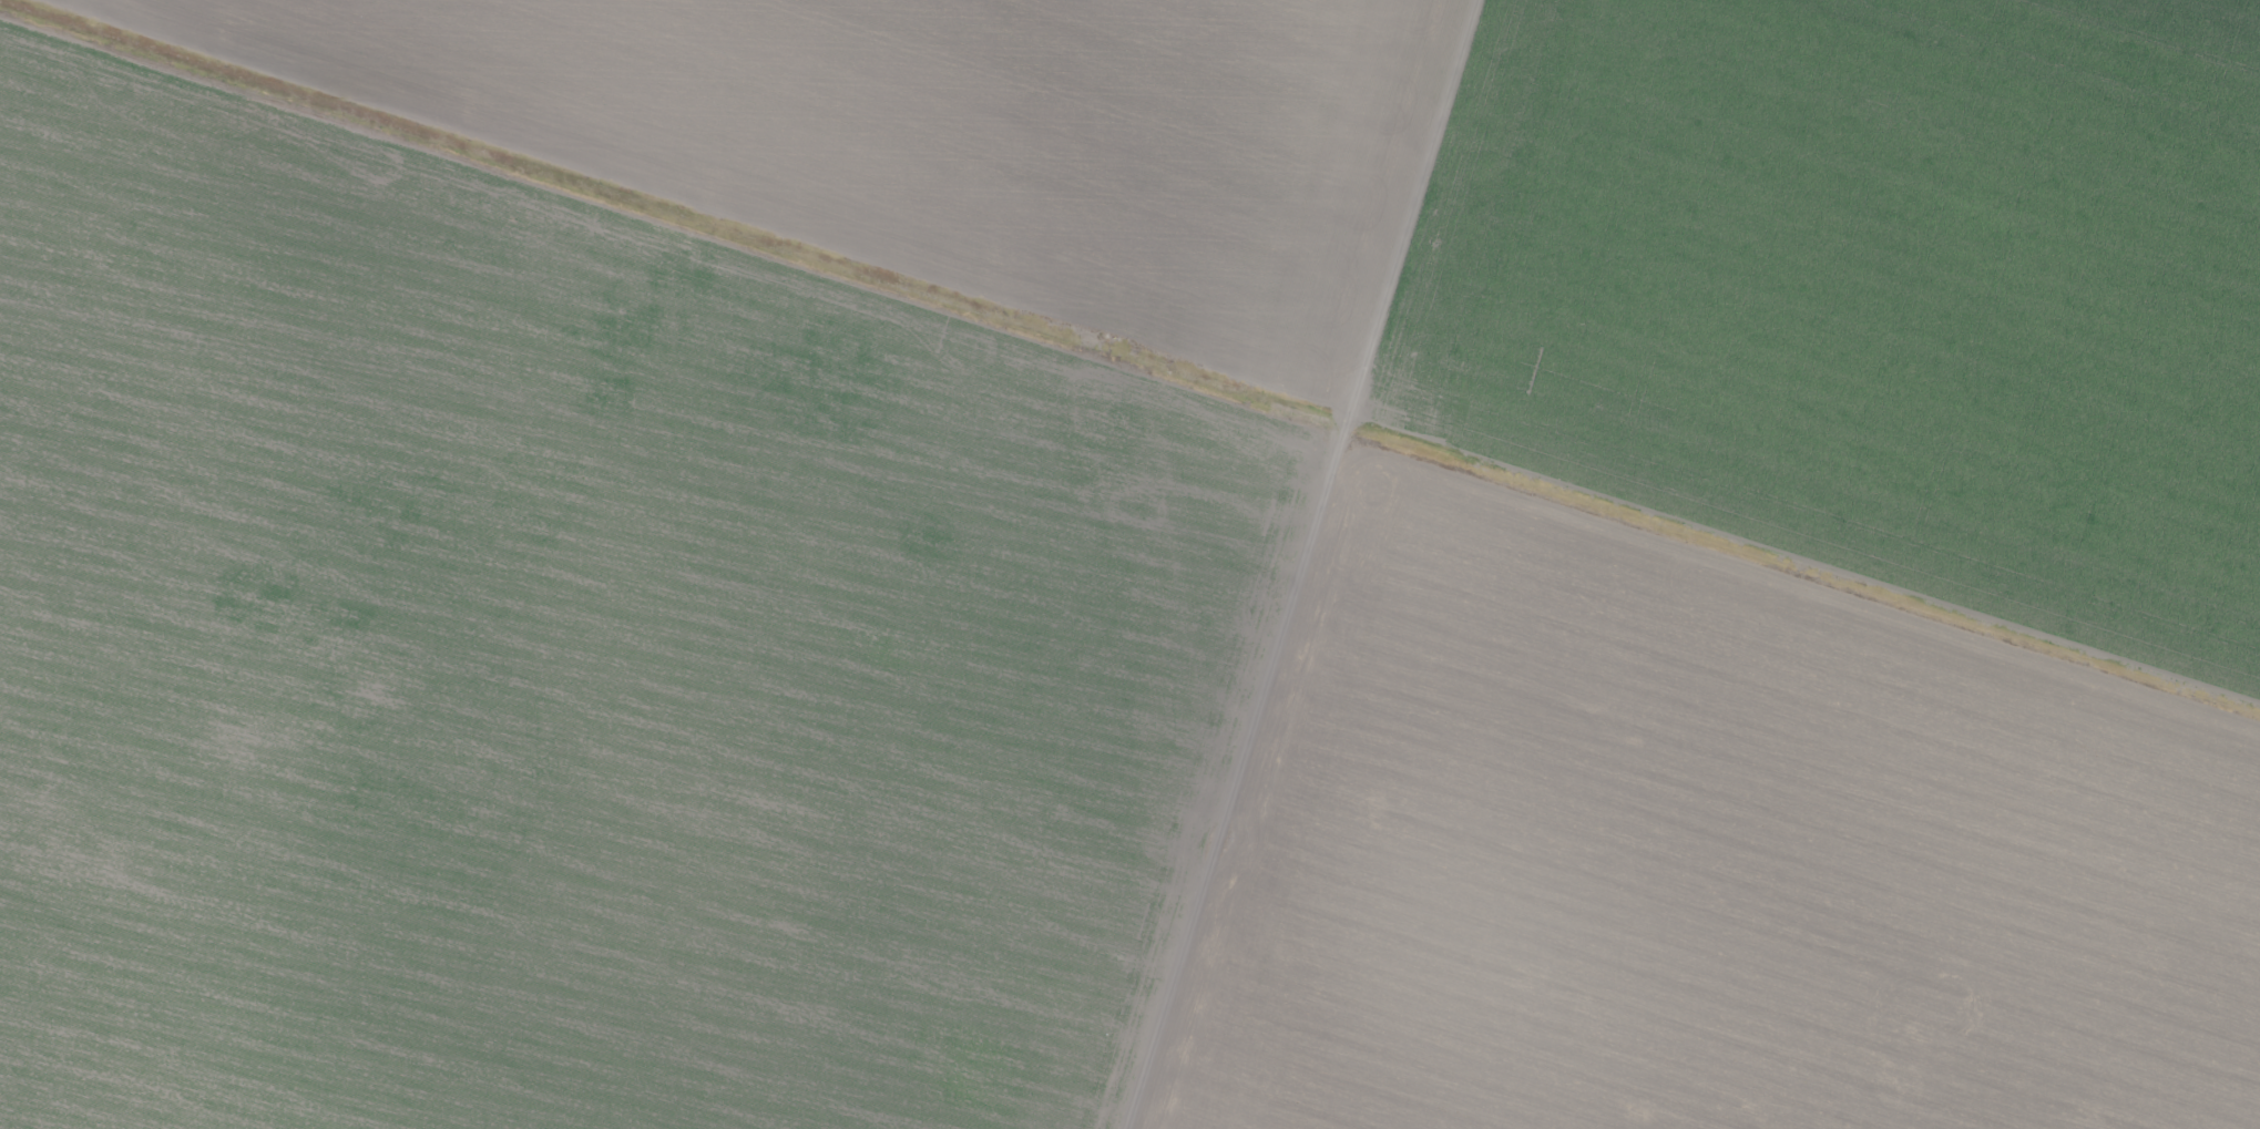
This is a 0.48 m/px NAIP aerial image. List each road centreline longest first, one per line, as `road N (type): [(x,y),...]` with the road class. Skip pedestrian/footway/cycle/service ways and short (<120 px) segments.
road 1 (residential): [(2259,736),(1339,452),(0,17)]
road 2 (residential): [(1135,1128),(1476,0)]

